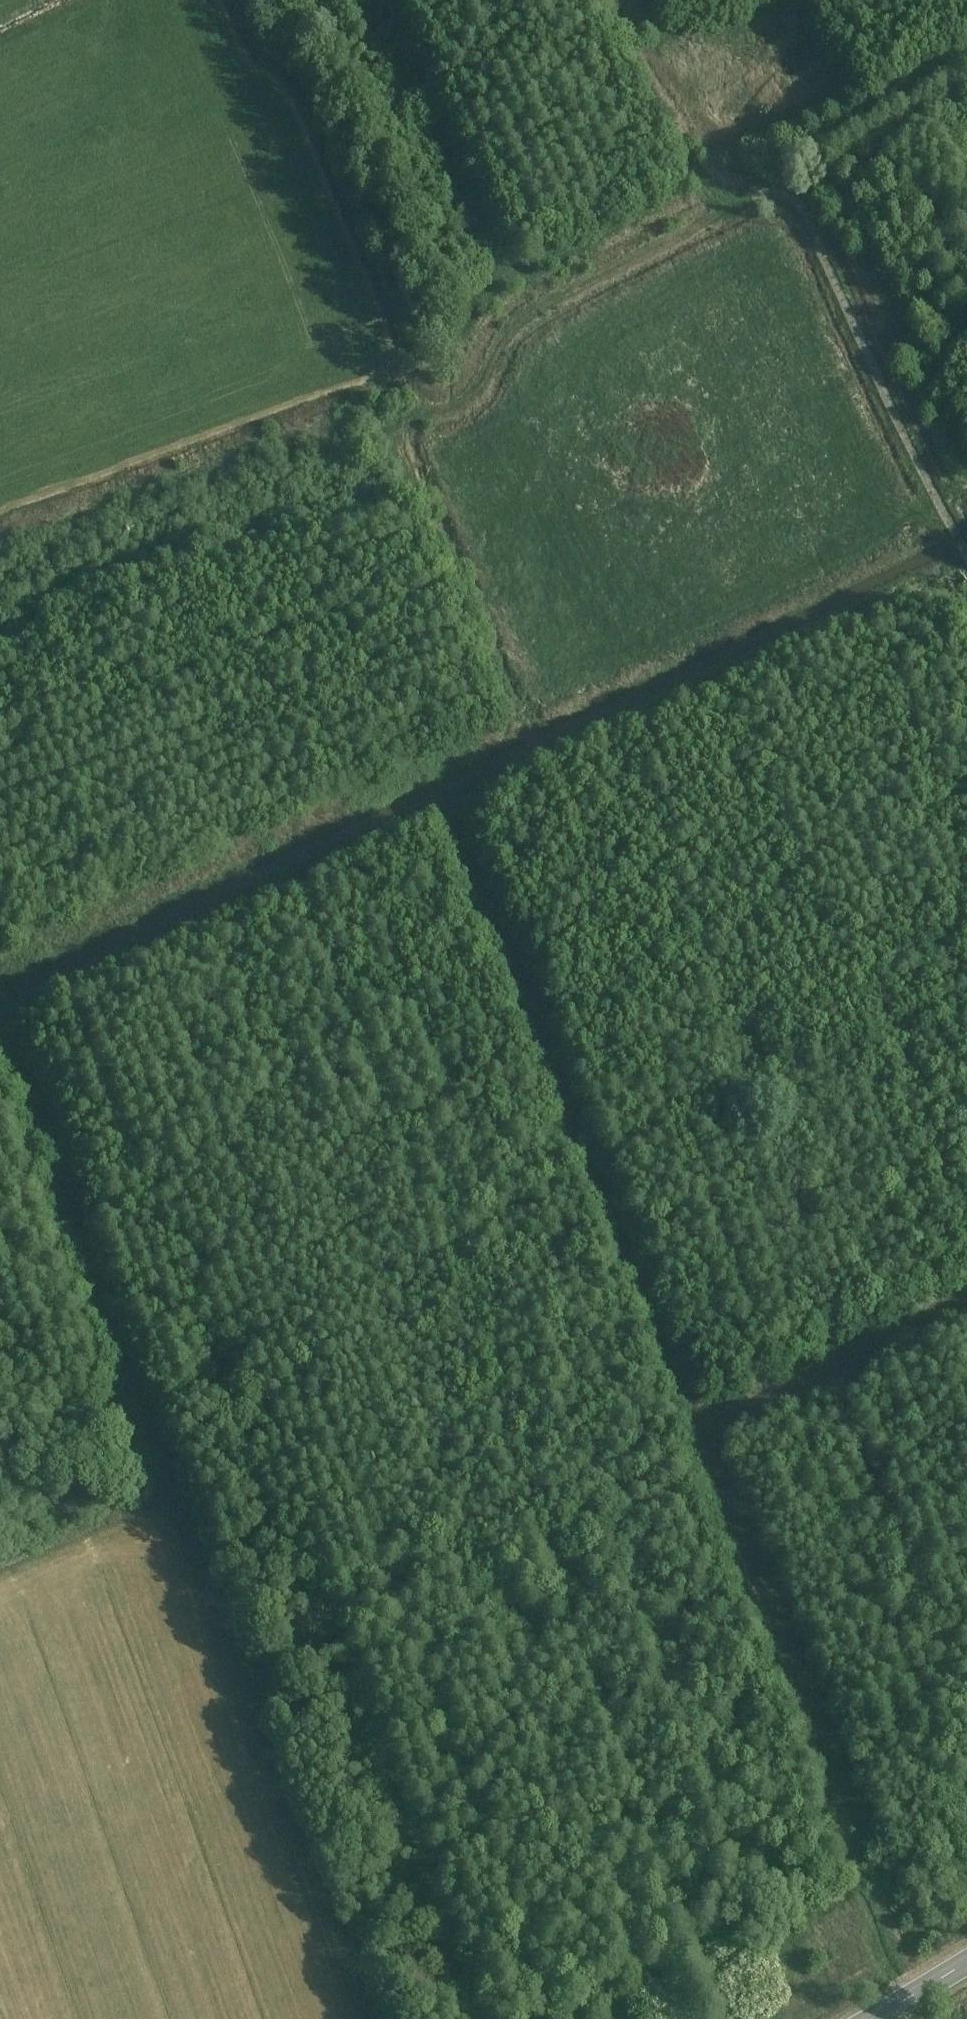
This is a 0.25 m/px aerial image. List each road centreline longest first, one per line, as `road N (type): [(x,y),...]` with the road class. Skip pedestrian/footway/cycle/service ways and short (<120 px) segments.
road 1 (track): [(809,197),(966,557)]

